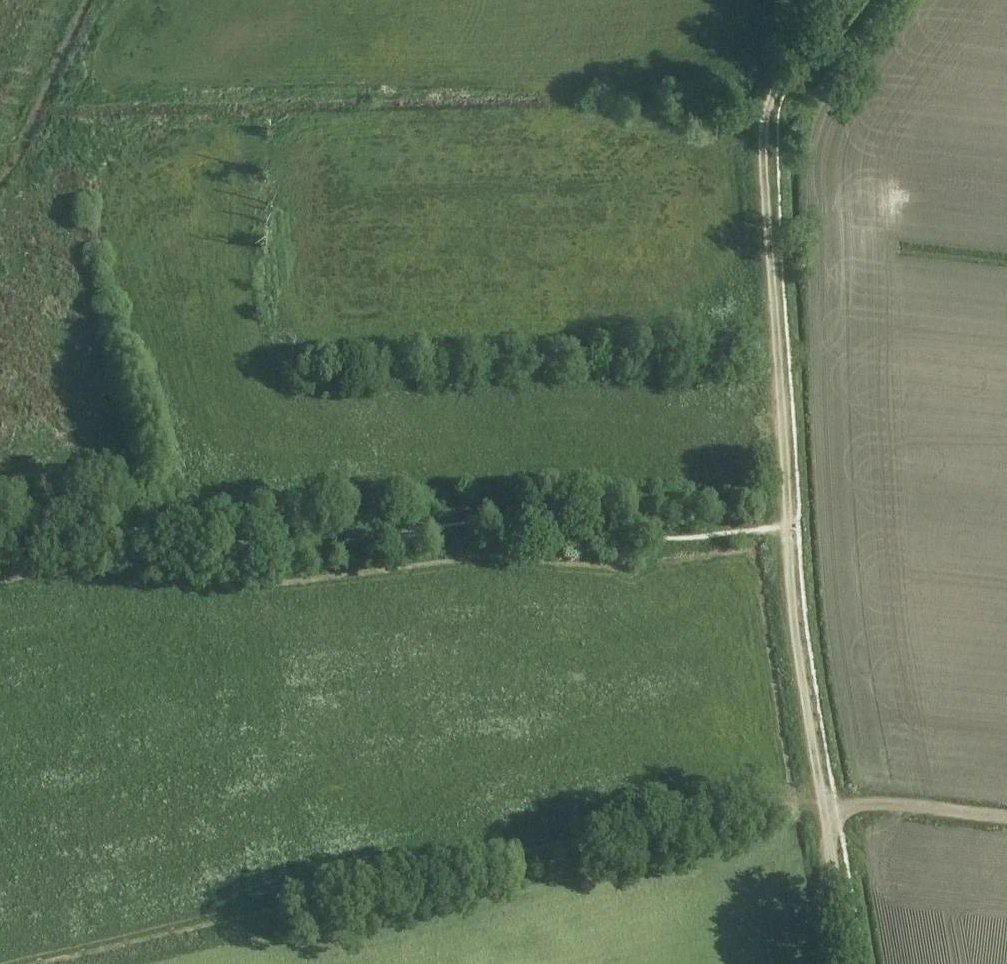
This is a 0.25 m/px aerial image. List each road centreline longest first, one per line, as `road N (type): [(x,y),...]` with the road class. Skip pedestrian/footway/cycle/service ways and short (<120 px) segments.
road 1 (track): [(97,963),(790,801),(823,804)]
road 2 (track): [(784,529),(762,117),(841,0)]
road 3 (track): [(823,804),(784,529)]
road 4 (track): [(836,805),(1006,819)]
road 5 (track): [(850,963),(823,804)]

